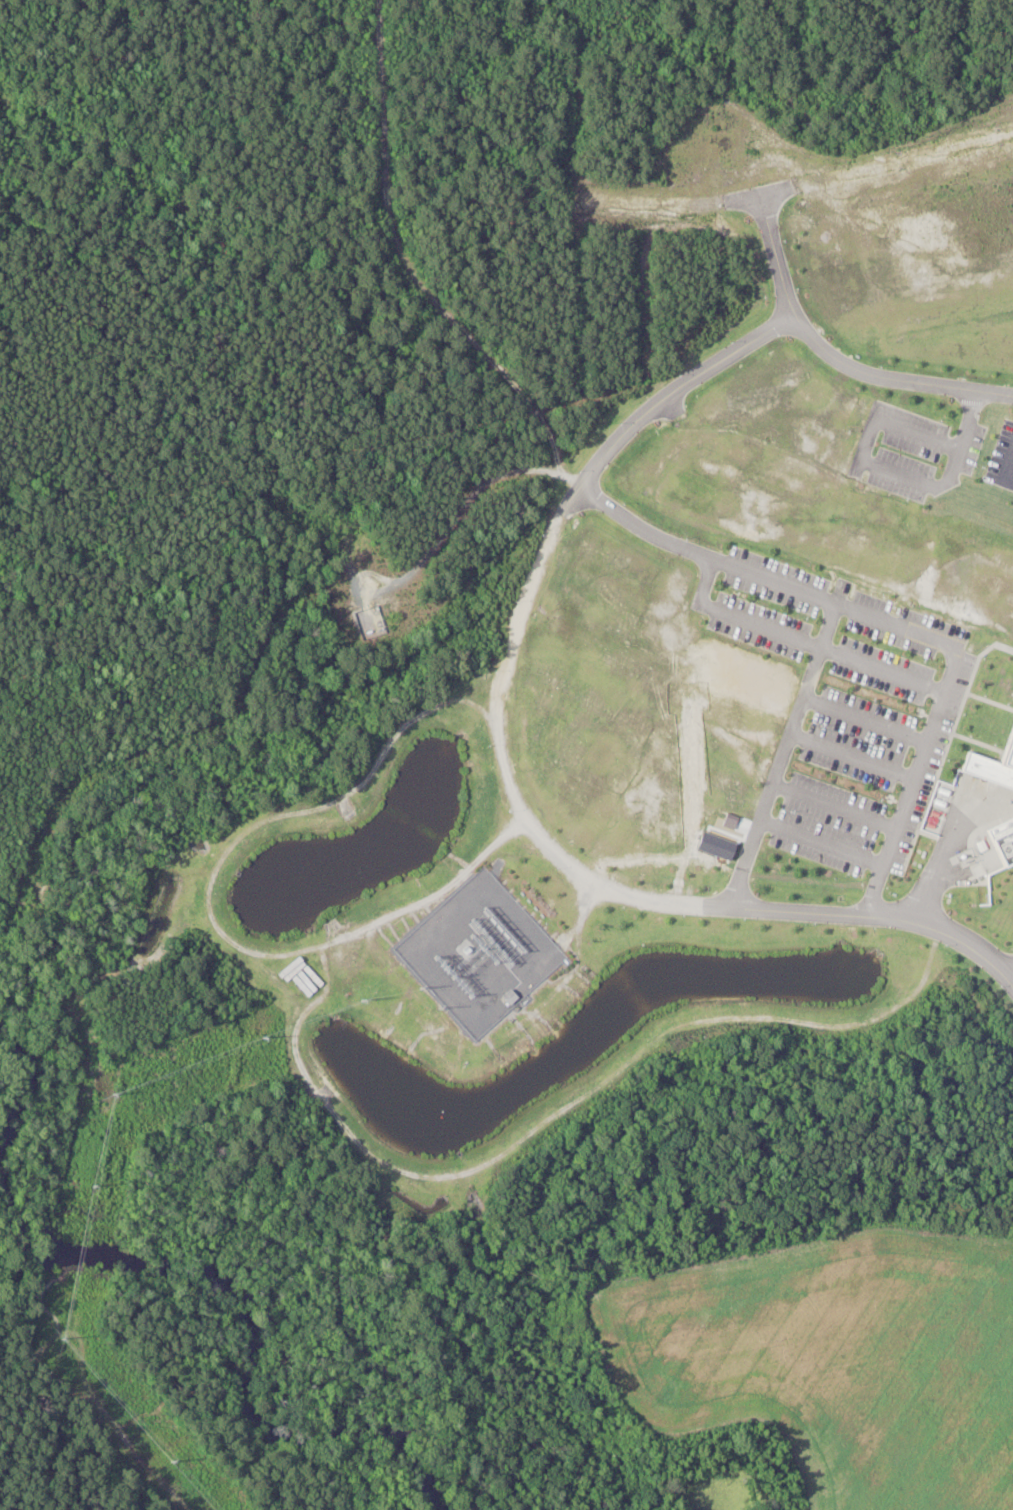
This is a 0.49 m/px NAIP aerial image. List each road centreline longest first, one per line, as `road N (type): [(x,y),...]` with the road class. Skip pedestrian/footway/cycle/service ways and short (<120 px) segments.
road 1 (residential): [(1012,989),(981,955),(921,925),(676,907),(611,894),(543,841),(504,762),(504,675),(573,502),(645,415),(792,315)]
road 2 (residential): [(761,194),(792,315),(836,360),(886,379),(1012,397)]

